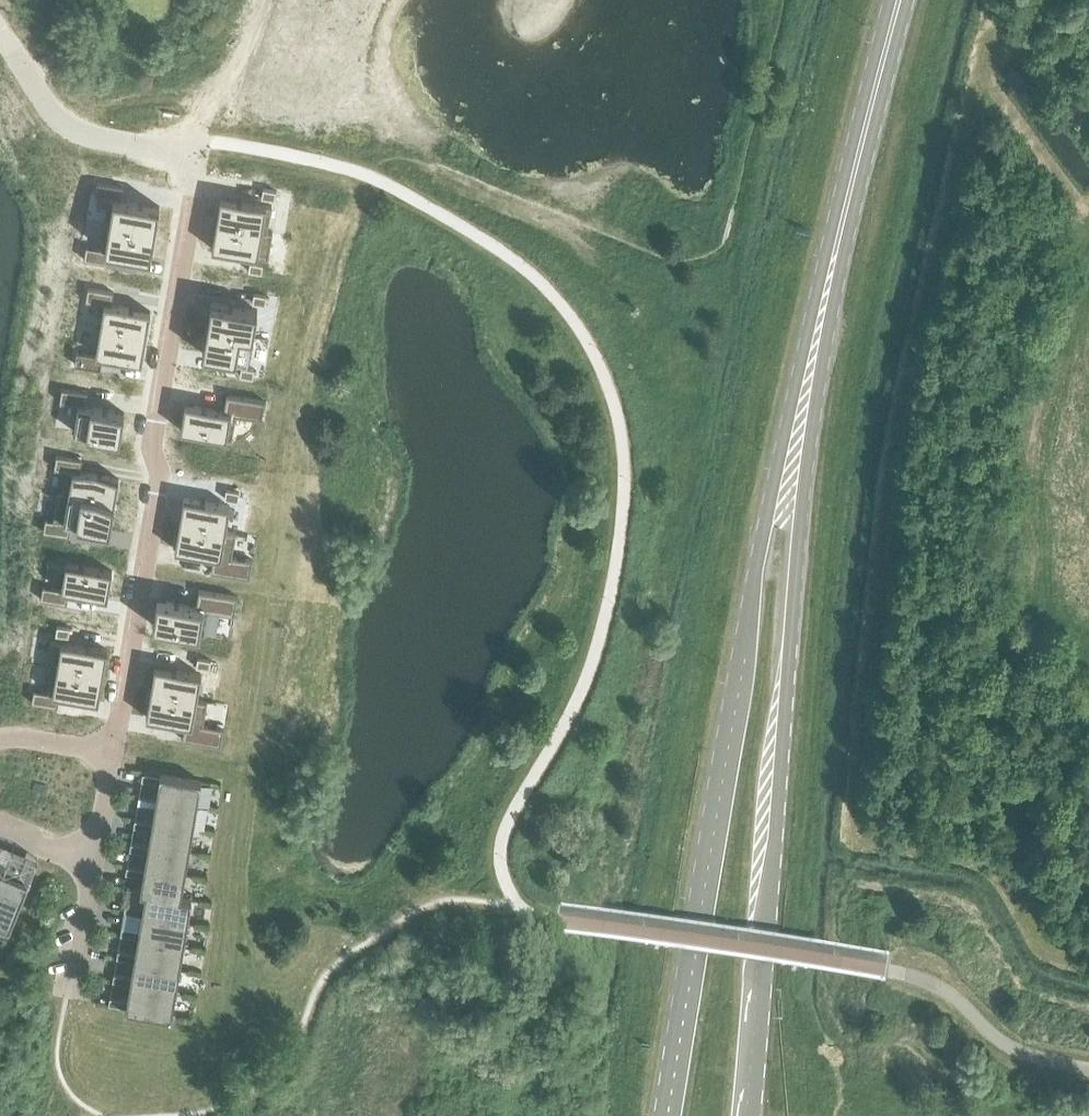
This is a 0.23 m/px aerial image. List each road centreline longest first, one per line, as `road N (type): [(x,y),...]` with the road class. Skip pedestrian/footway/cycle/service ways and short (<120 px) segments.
road 1 (primary): [(808,370),(751,584),(667,1115)]
road 2 (primary): [(745,1115),(808,370)]
road 3 (residential): [(116,750),(161,446),(150,423),(189,160)]
road 4 (primary): [(808,370),(898,0)]
road 5 (residential): [(75,992),(98,865)]

